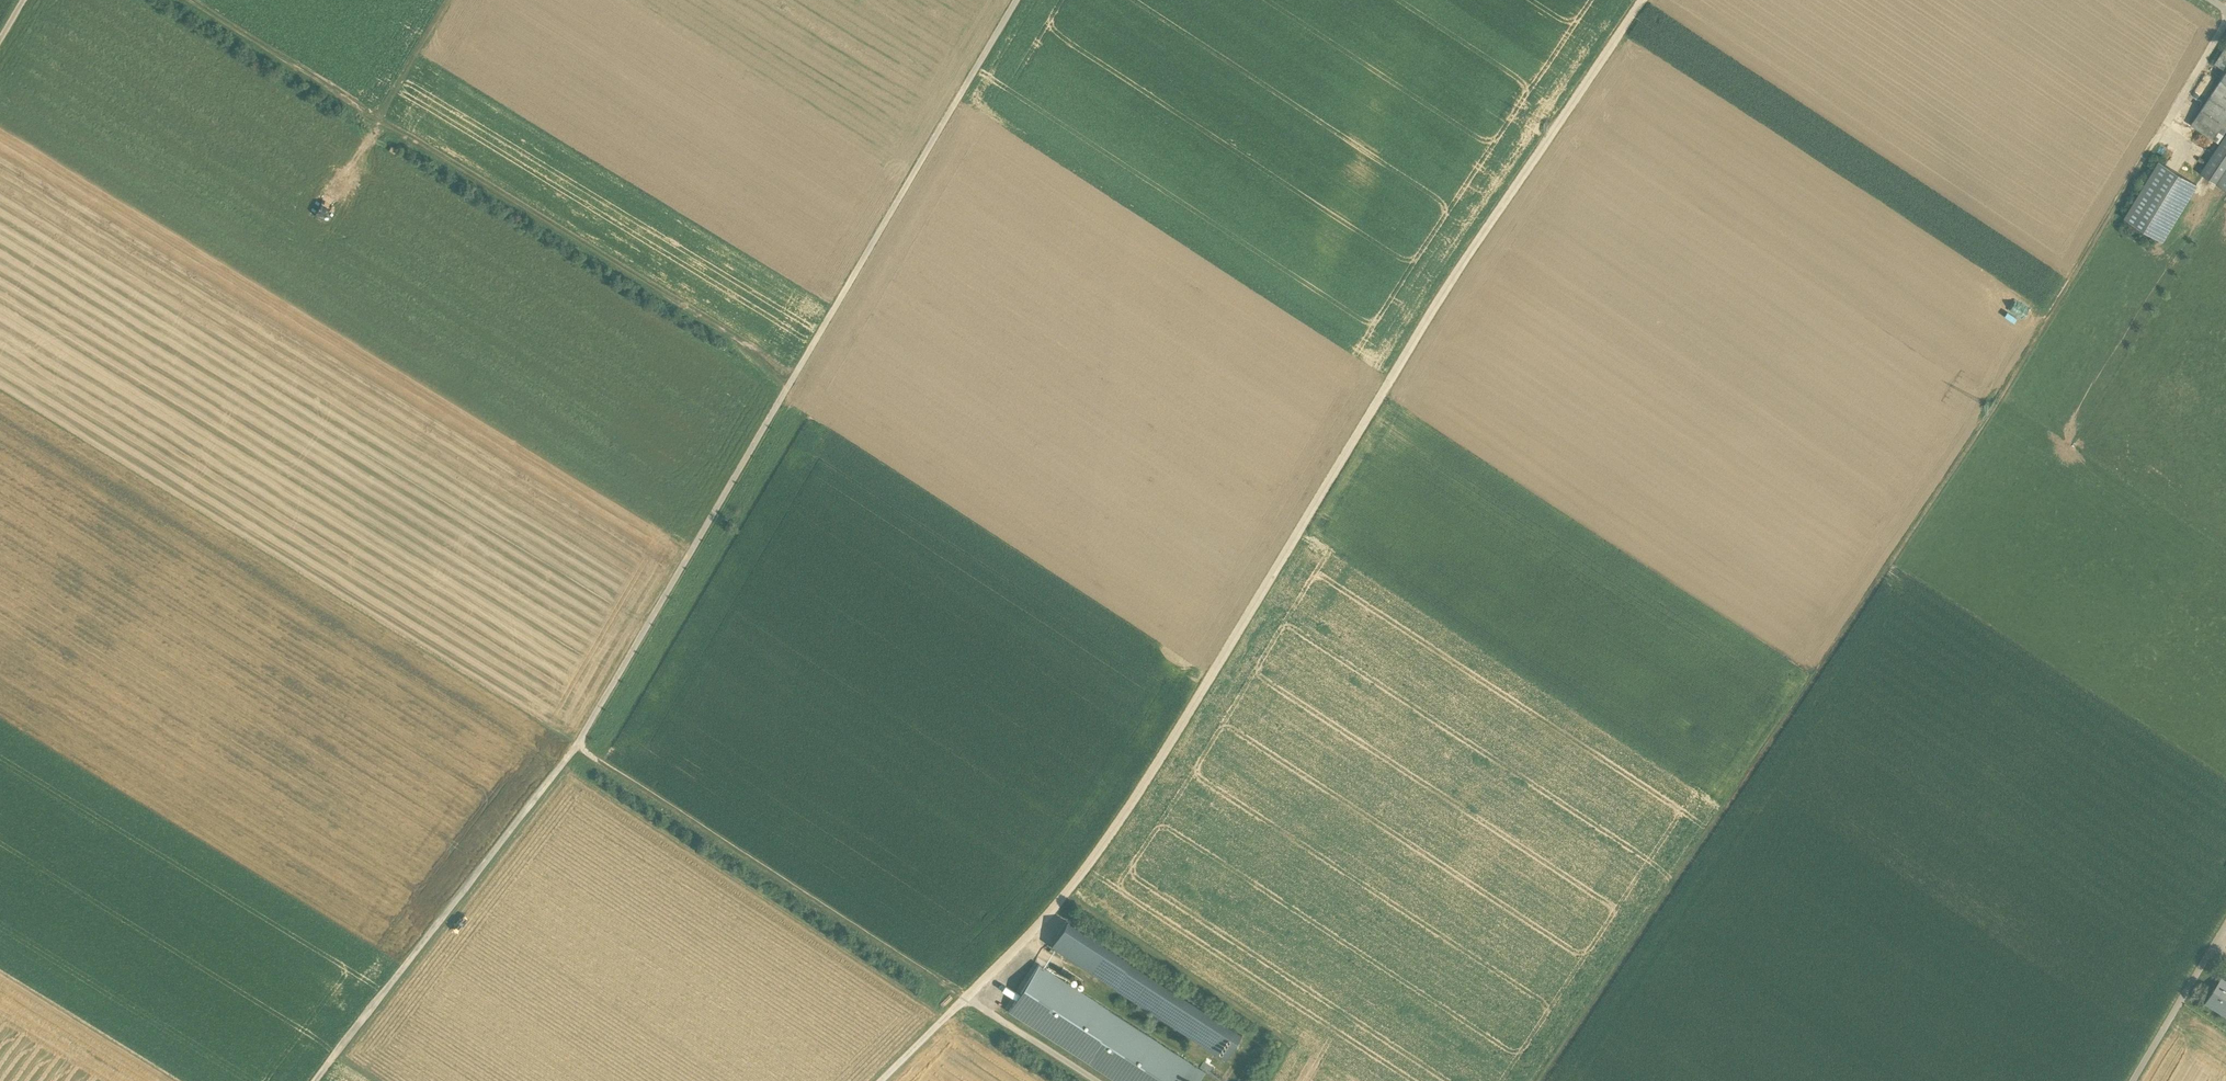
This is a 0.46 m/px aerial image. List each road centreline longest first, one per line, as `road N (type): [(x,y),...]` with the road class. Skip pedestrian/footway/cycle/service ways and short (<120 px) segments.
road 1 (track): [(966,998),(1069,892),(1117,822),(1443,296),(1643,0)]
road 2 (track): [(1556,1080),(1970,454),(2154,144)]
road 3 (track): [(1016,0),(577,745)]
road 4 (track): [(795,374),(390,132),(186,0)]
road 5 (track): [(577,745),(966,998)]
road 6 (track): [(577,745),(317,1080)]
road 7 (track): [(2225,945),(2142,1080)]
road 8 (track): [(1094,1080),(966,998)]
road 9 (track): [(385,128),(462,0)]
road 10 (track): [(2225,23),(2154,144)]

